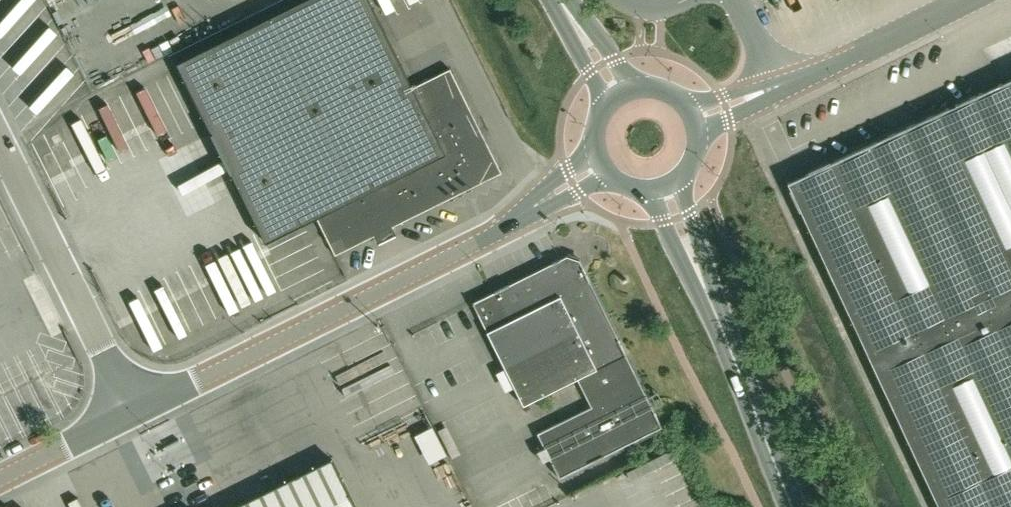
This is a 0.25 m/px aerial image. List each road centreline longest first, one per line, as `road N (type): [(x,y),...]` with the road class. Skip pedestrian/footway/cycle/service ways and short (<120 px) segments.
road 1 (unclassified): [(137,415),(507,230),(597,164)]
road 2 (primary): [(793,506),(659,191)]
road 3 (unclassified): [(137,415),(0,136)]
road 4 (unclassified): [(782,90),(975,0)]
road 5 (unclassified): [(0,482),(137,415)]

